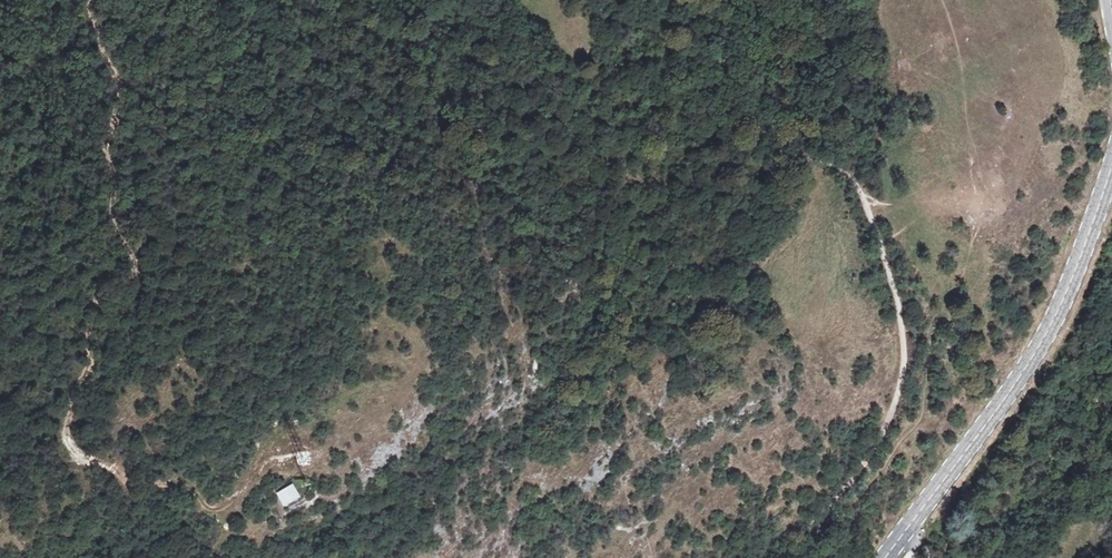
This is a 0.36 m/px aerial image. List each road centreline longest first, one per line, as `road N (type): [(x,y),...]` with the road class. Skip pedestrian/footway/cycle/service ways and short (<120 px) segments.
road 1 (track): [(317,452),(276,460),(233,501),(213,506),(195,490),(112,464),(69,438),(67,415),(89,360),(96,292),(124,270),(132,251),(117,212),(114,67),(92,29),(92,0)]
road 2 (track): [(710,0),(755,114),(858,189),(904,342),(901,383),(874,449),(783,557)]
road 3 (secondary): [(885,557),(1048,329),(1111,164)]

